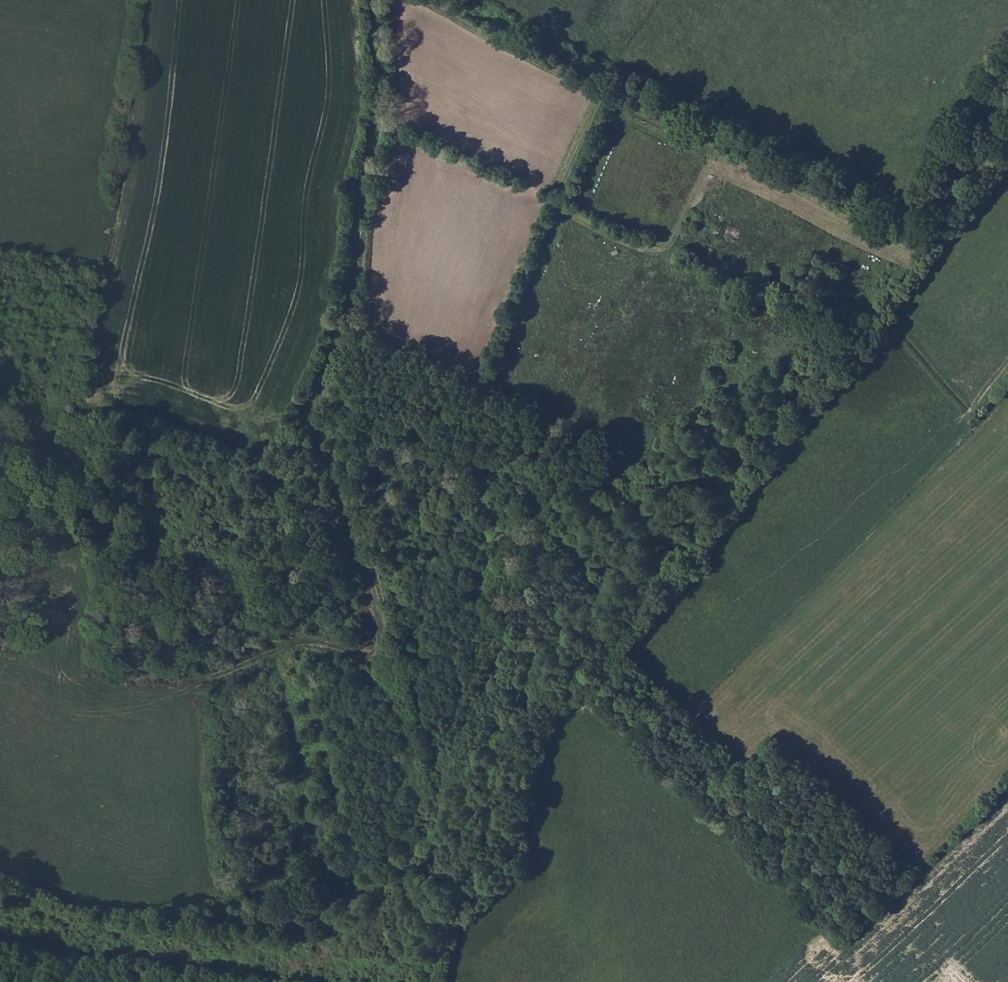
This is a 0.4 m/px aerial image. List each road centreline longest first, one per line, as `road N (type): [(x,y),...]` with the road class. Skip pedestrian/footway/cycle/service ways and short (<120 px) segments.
road 1 (track): [(439,981),(429,803),(371,586),(311,411),(352,302),(381,119),(374,0)]
road 2 (track): [(380,621),(376,645),(361,650),(320,640),(205,680)]

